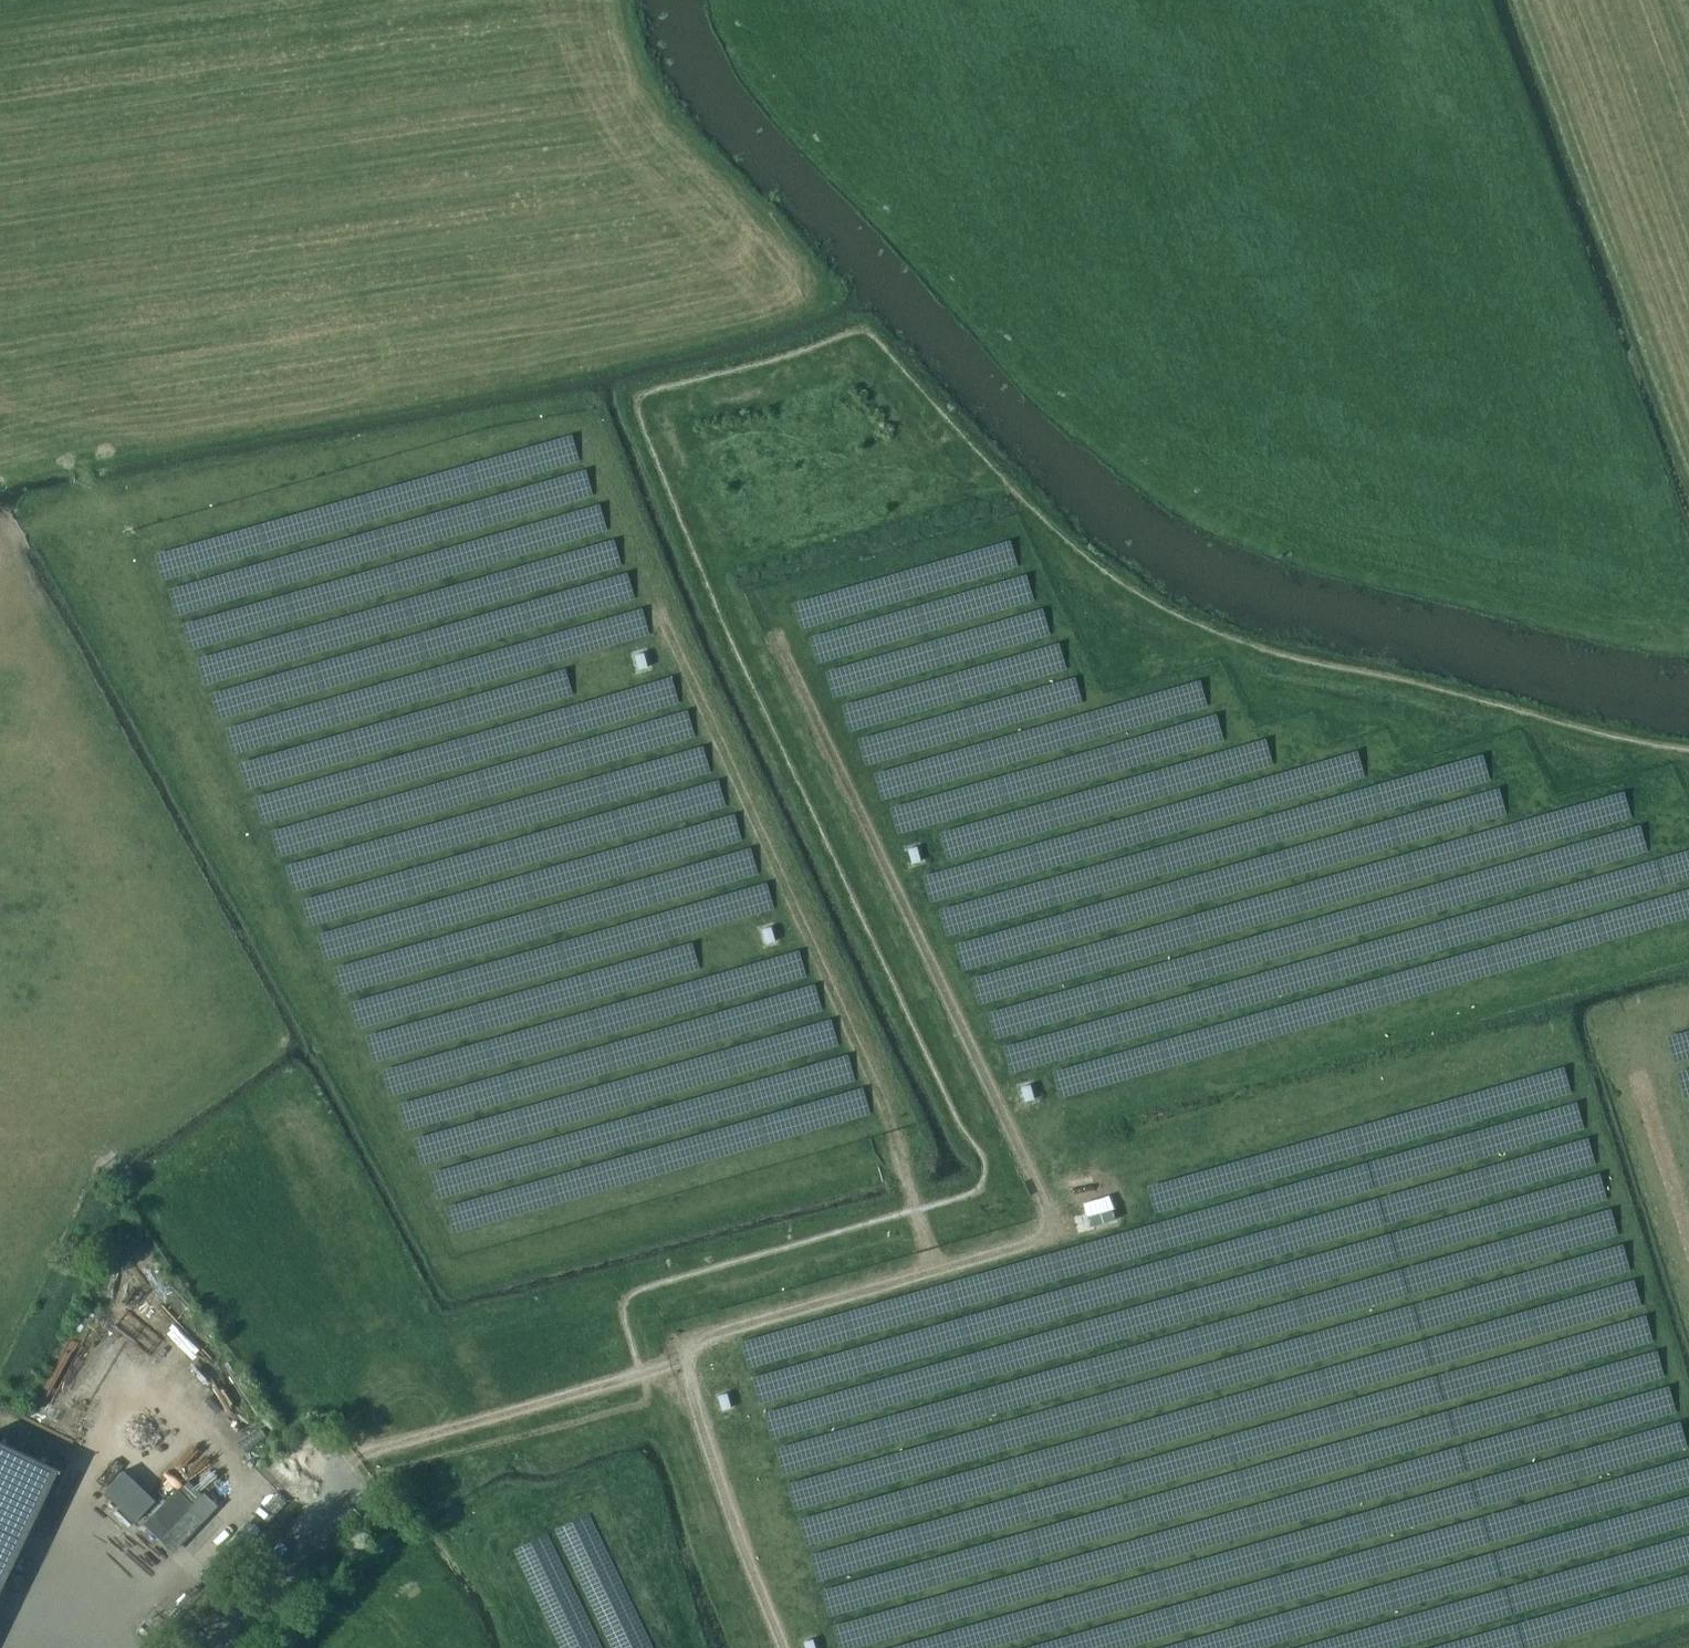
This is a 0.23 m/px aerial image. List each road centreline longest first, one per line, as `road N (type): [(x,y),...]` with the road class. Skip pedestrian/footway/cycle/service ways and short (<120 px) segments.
road 1 (unclassified): [(207,1647),(323,1521),(314,1451)]

